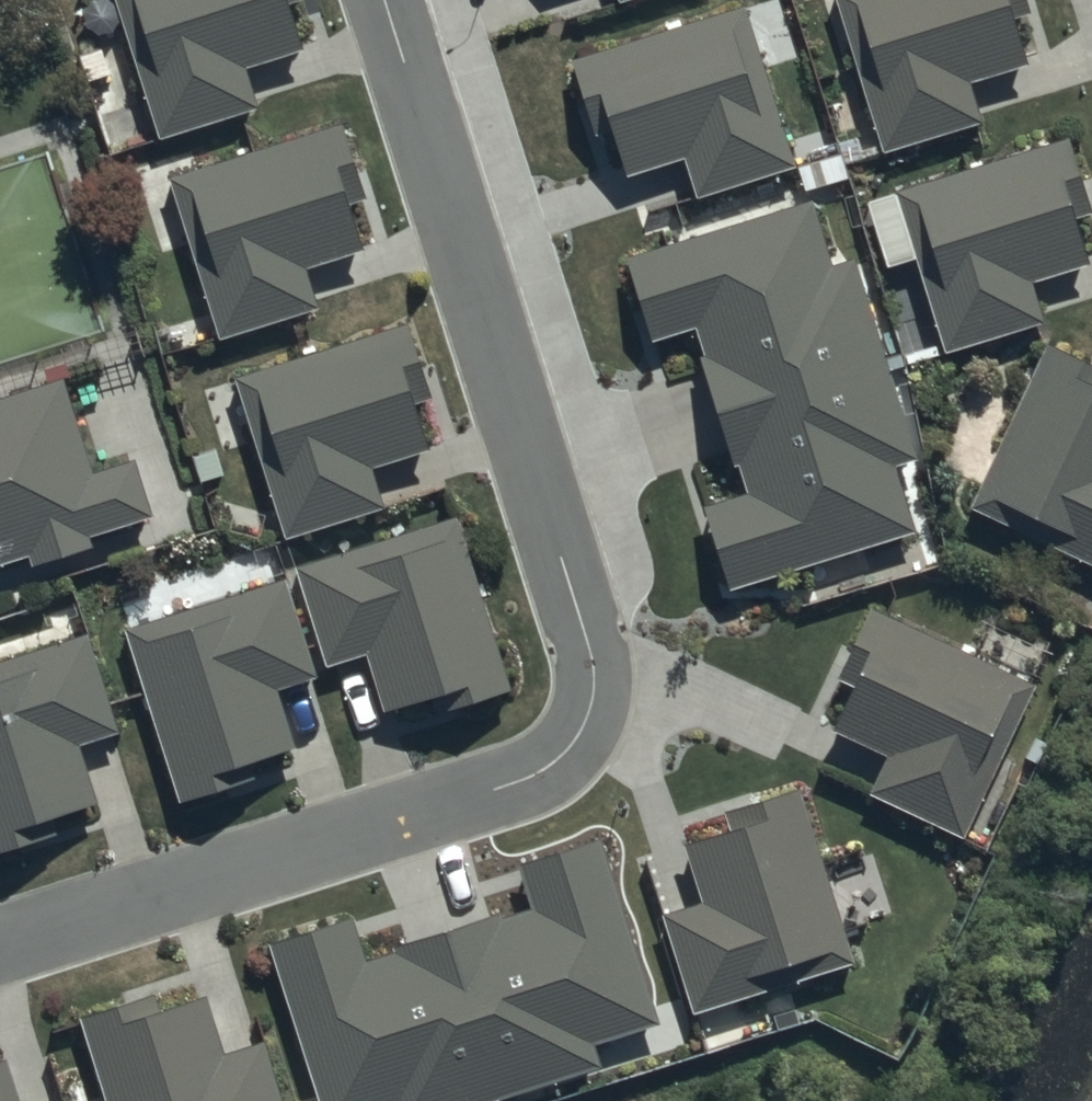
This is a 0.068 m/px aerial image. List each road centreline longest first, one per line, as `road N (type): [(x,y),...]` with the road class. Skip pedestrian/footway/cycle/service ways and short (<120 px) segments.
road 1 (residential): [(0,943),(545,770),(596,706),(590,650)]
road 2 (residential): [(590,650),(390,0)]

